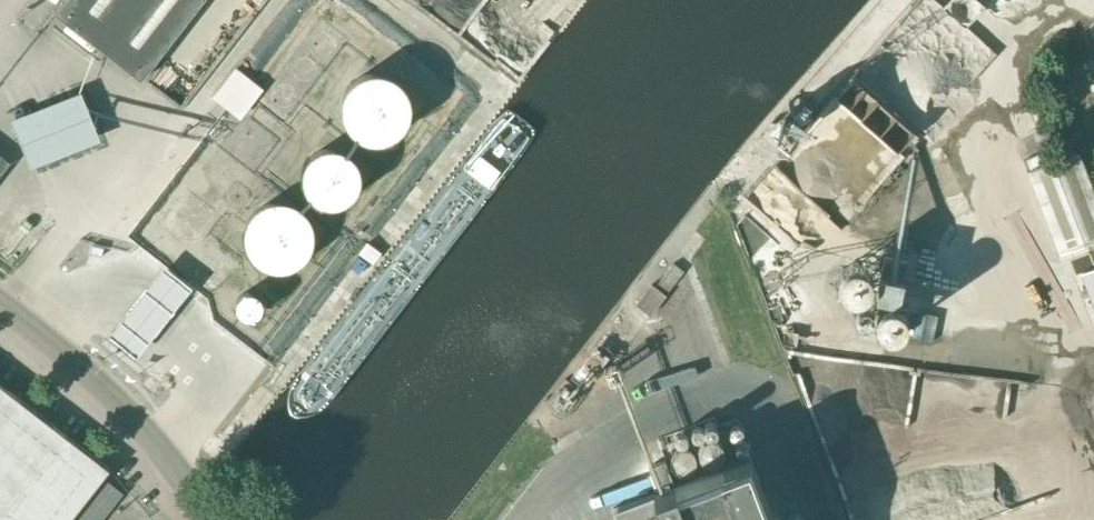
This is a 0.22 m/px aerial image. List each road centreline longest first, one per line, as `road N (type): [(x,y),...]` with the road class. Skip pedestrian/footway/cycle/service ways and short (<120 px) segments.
road 1 (unclassified): [(209,519),(102,385),(0,304)]

